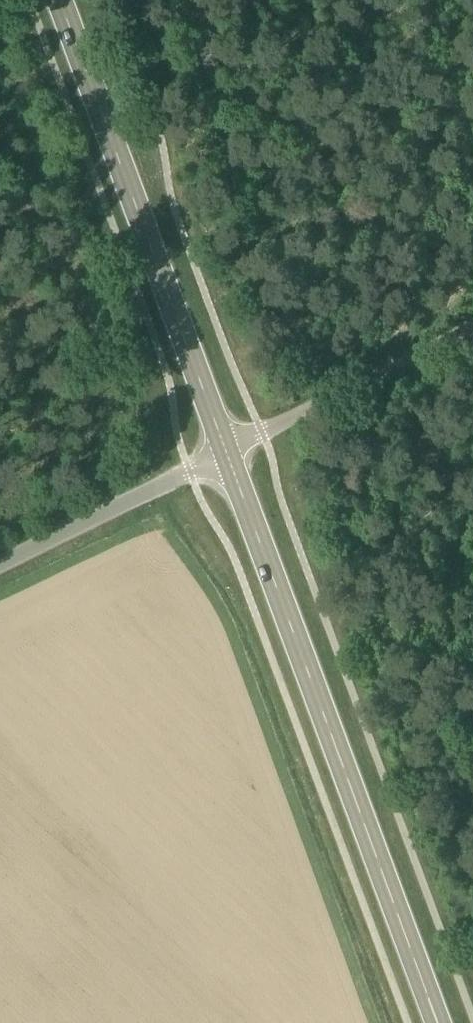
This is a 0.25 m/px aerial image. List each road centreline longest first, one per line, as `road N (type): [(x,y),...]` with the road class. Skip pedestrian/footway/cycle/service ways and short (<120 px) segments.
road 1 (primary): [(438,1022),(227,452)]
road 2 (primary): [(227,452),(59,0)]
road 3 (unclassified): [(227,452),(472,336)]
road 4 (unclassified): [(0,572),(227,452)]

